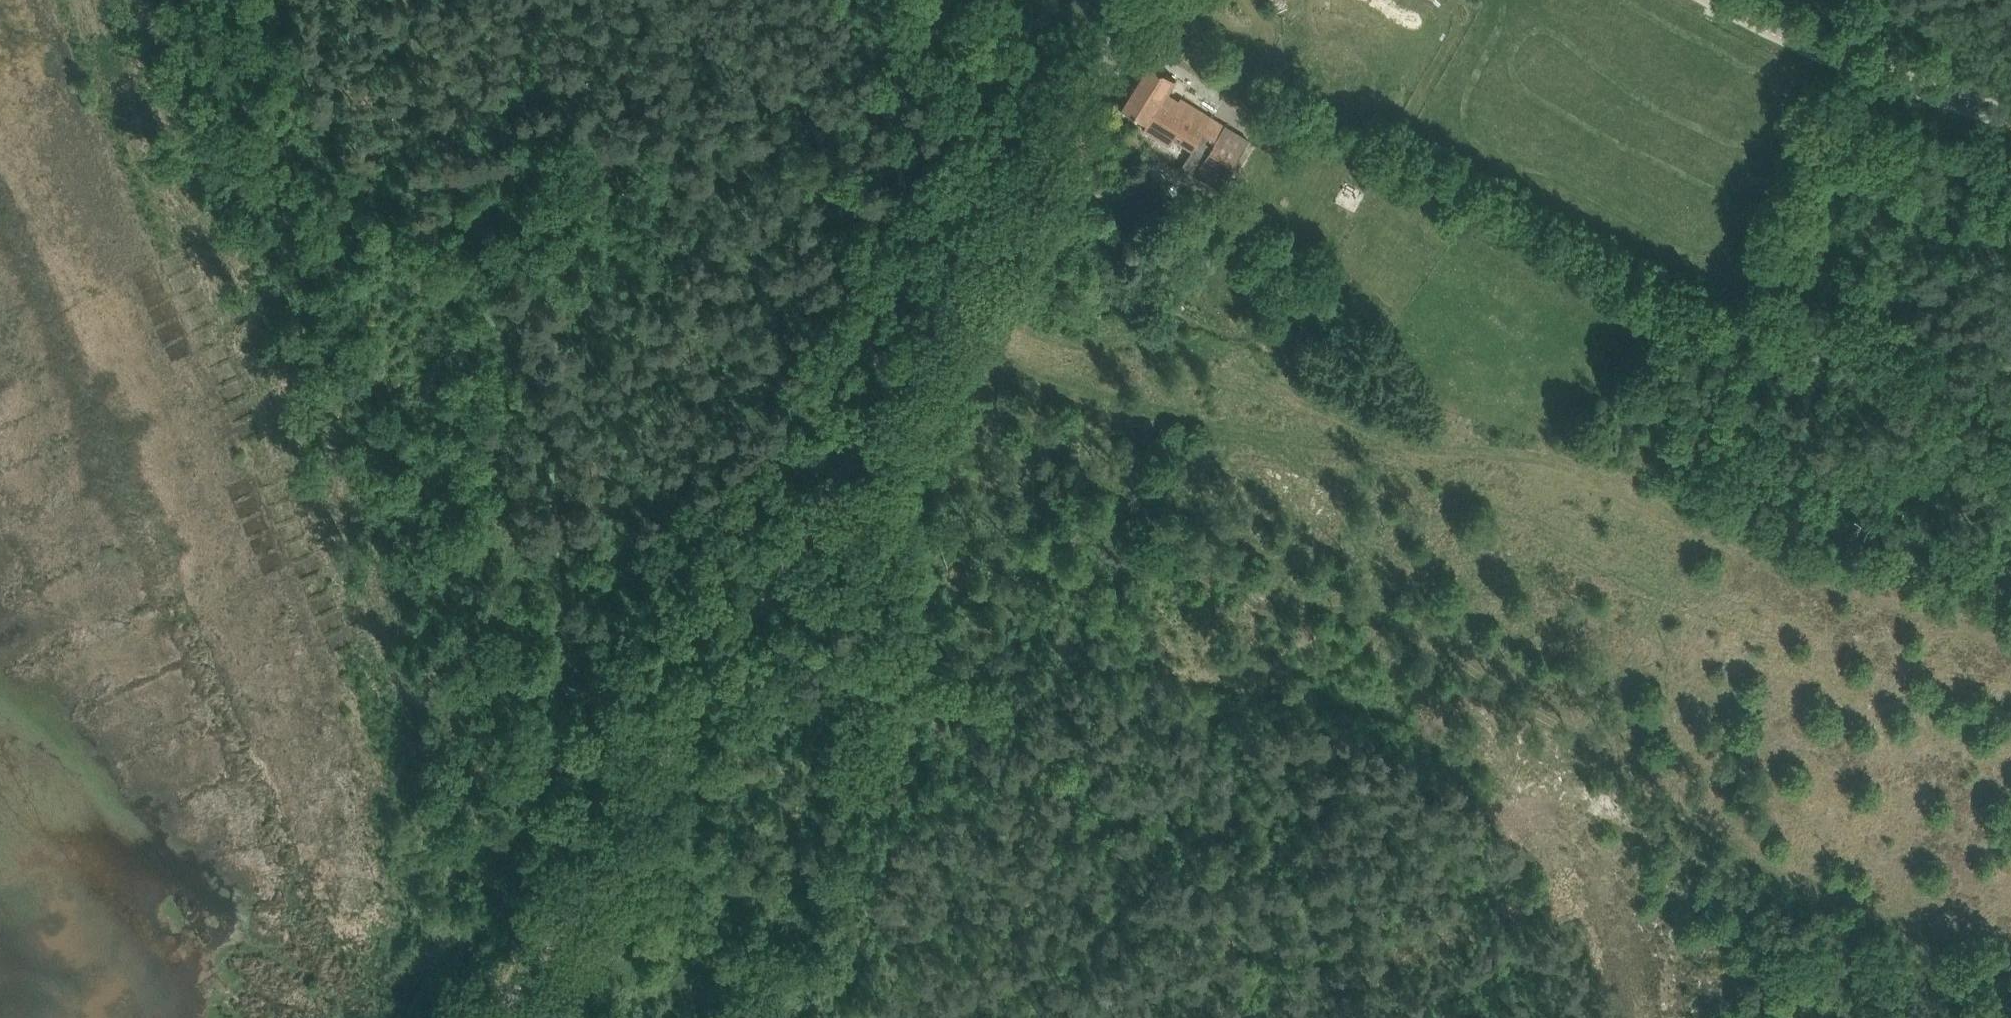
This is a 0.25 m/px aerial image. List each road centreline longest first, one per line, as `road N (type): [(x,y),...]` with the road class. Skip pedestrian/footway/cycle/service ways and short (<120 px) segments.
road 1 (track): [(533,970),(442,800),(418,726),(131,66),(110,0)]
road 2 (tertiary): [(2010,104),(1910,75),(1735,0)]

